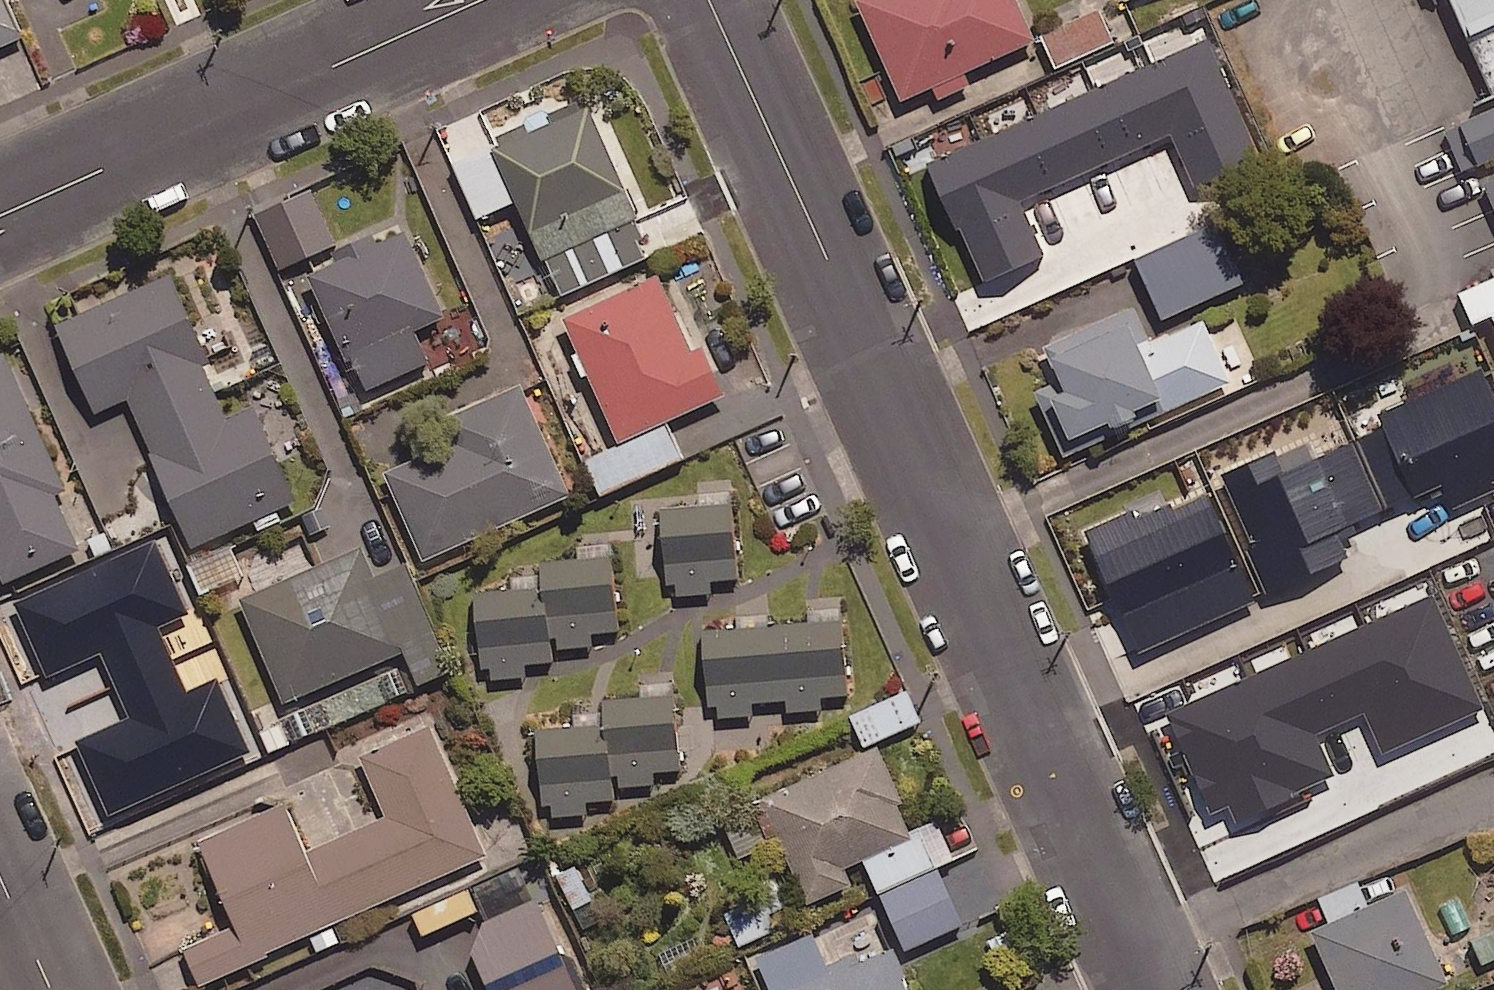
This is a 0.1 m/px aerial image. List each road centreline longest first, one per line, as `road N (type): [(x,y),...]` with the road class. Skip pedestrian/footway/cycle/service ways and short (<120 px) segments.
road 1 (residential): [(1153,989),(710,0)]
road 2 (residential): [(0,215),(480,0)]
road 3 (residential): [(50,989),(0,877)]

